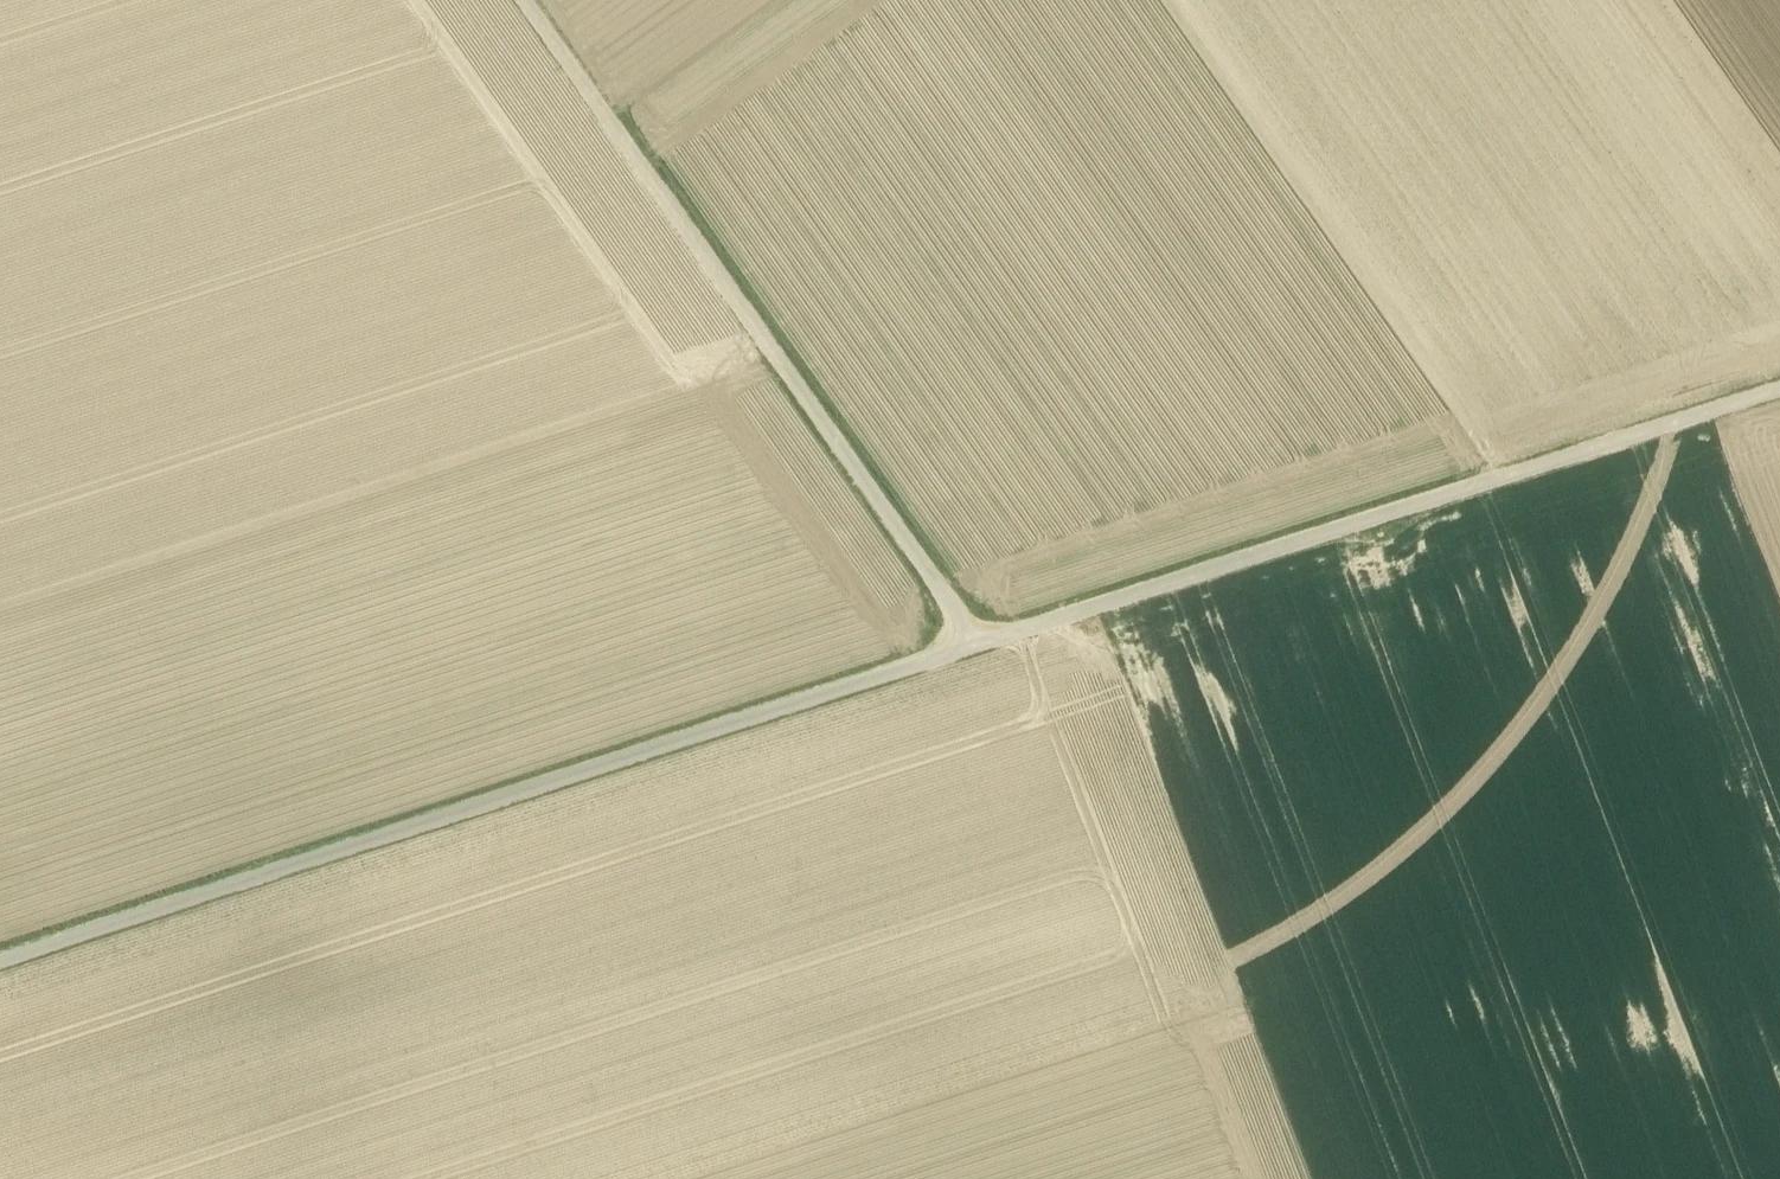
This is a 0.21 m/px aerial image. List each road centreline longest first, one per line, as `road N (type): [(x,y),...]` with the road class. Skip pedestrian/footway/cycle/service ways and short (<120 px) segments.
road 1 (track): [(525,0),(979,645),(0,959)]
road 2 (track): [(1779,389),(979,645)]

